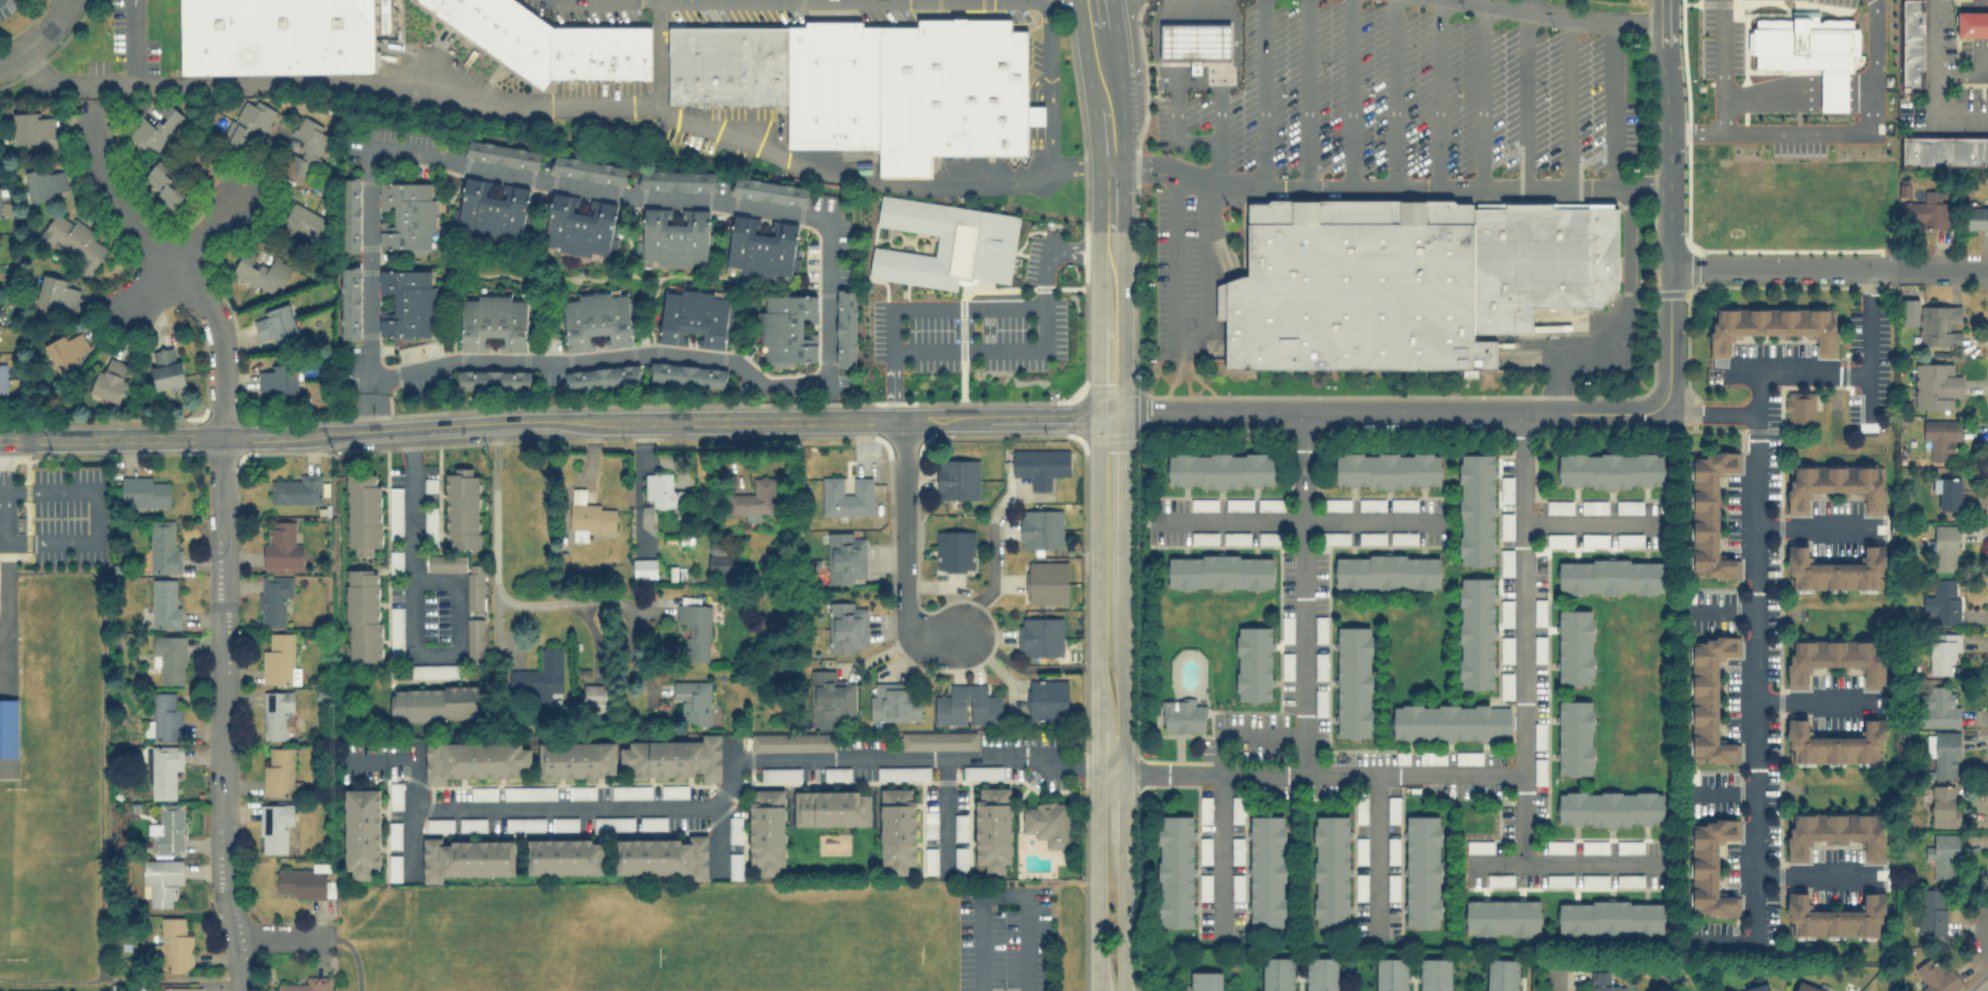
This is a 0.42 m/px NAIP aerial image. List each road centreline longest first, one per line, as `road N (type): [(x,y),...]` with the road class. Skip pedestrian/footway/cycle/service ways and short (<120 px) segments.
road 1 (tertiary): [(1111,990),(1109,417)]
road 2 (residential): [(224,436),(226,856),(242,937),(242,990)]
road 3 (residential): [(1660,409),(1645,416),(1109,417)]
road 4 (residential): [(89,112),(122,205),(208,292),(223,359),(224,436)]
road 5 (tertiary): [(902,418),(587,418)]
road 6 (residential): [(1661,0),(1668,271)]
road 7 (residential): [(902,418),(903,616),(917,638),(960,639)]
road 8 (residential): [(496,421),(496,584),(524,606),(573,605)]
road 9 (residential): [(1912,271),(1668,271)]
road 10 (tertiary): [(1109,229),(1096,0)]
road 11 (tertiary): [(224,436),(0,439)]
road 12 (tertiary): [(587,418),(370,429)]
road 13 (tertiary): [(1109,417),(902,418)]
road 14 (tertiary): [(1109,417),(1109,229)]
road 15 (tertiary): [(370,429),(224,436)]
road 16 (residential): [(1668,271),(1668,389),(1660,409)]
road 17 (residential): [(573,605),(609,625),(635,674),(656,684)]

